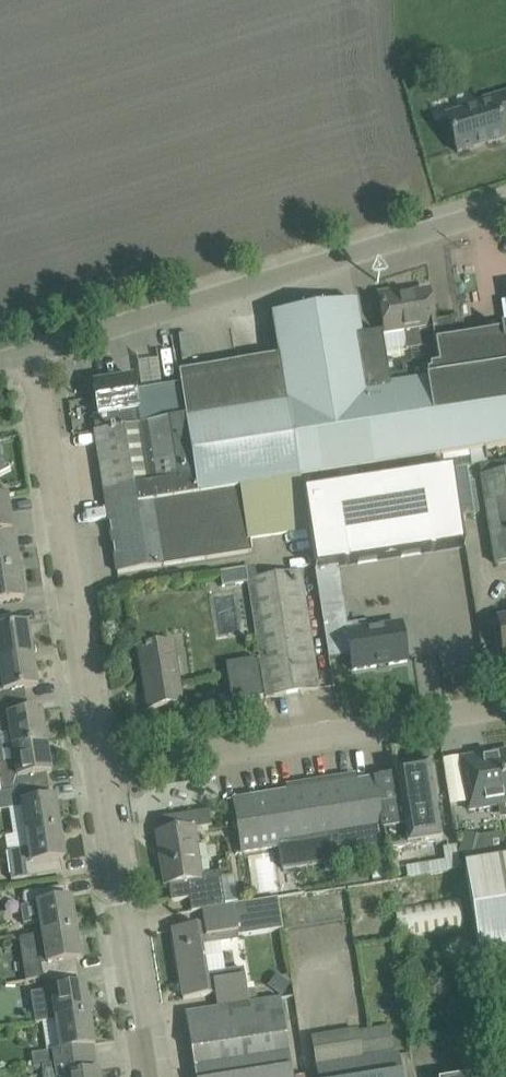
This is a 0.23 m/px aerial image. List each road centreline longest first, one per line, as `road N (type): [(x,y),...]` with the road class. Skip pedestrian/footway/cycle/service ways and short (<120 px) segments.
road 1 (unclassified): [(32,353),(505,209)]
road 2 (residential): [(100,772),(32,353)]
road 3 (unclassified): [(100,772),(505,707)]
road 4 (residential): [(148,1076),(100,772)]

